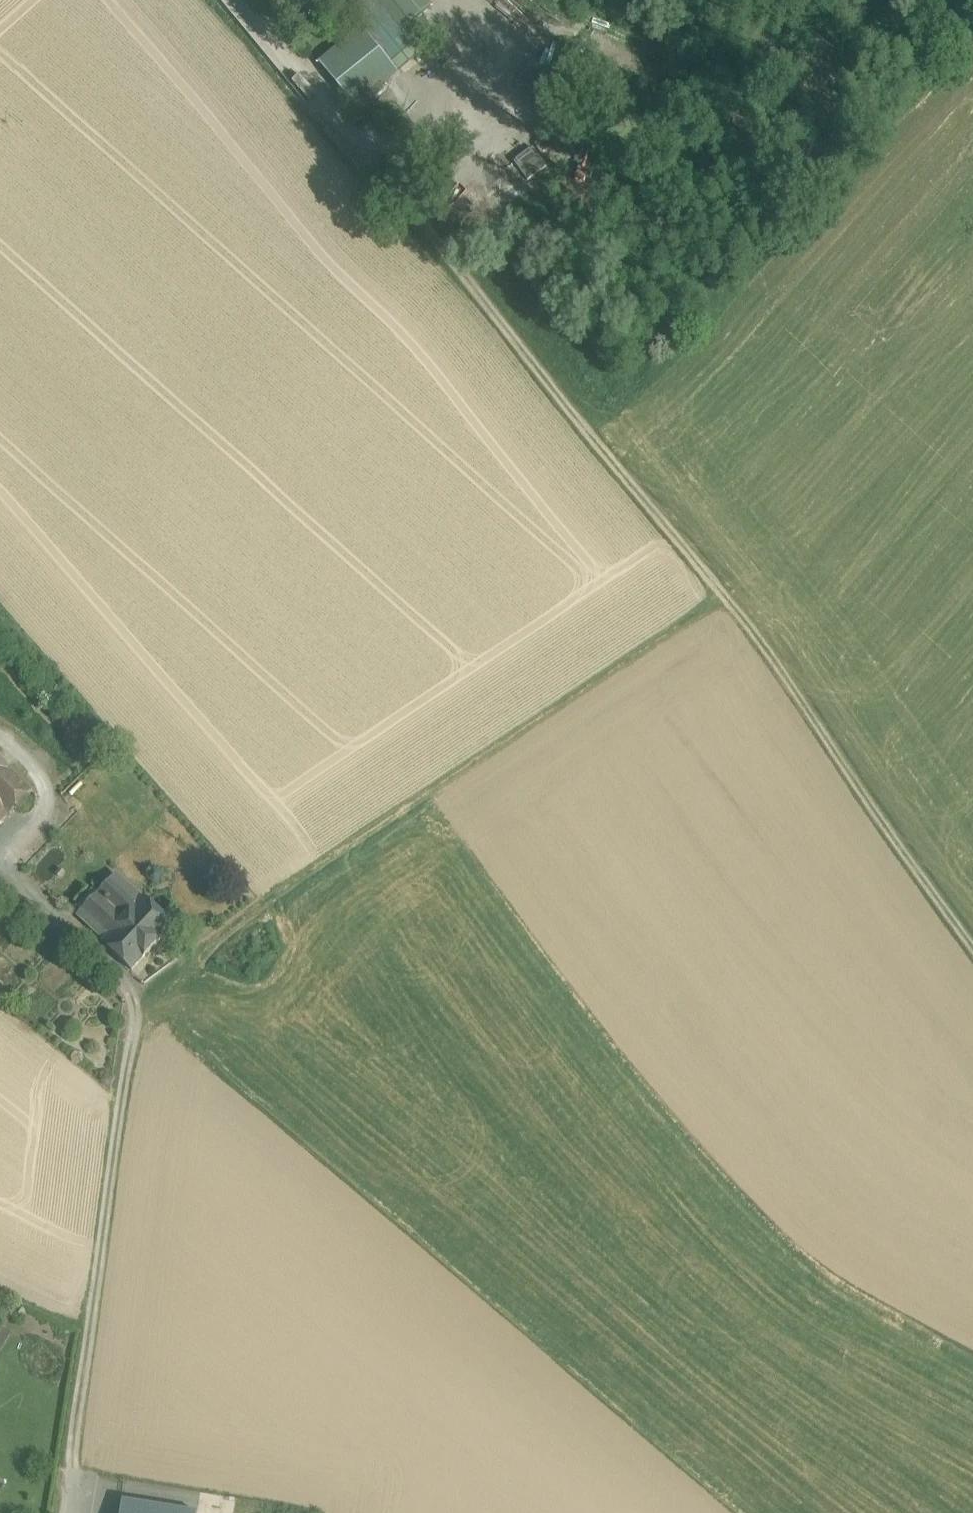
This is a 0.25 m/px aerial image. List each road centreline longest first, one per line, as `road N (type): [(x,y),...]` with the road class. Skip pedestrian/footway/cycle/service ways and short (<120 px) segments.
road 1 (track): [(135,1005),(67,1470)]

